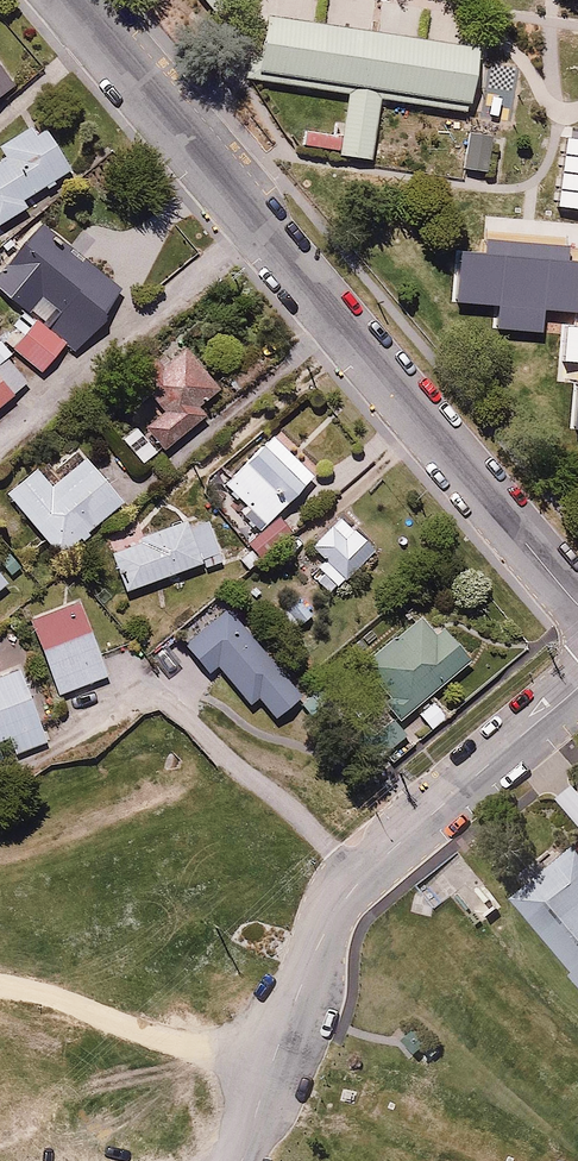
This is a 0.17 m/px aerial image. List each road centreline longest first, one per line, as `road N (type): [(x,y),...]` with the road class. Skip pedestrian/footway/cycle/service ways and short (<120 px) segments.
road 1 (residential): [(66,0),(577,606)]
road 2 (residential): [(268,1078),(327,924),(358,877),(577,687)]

